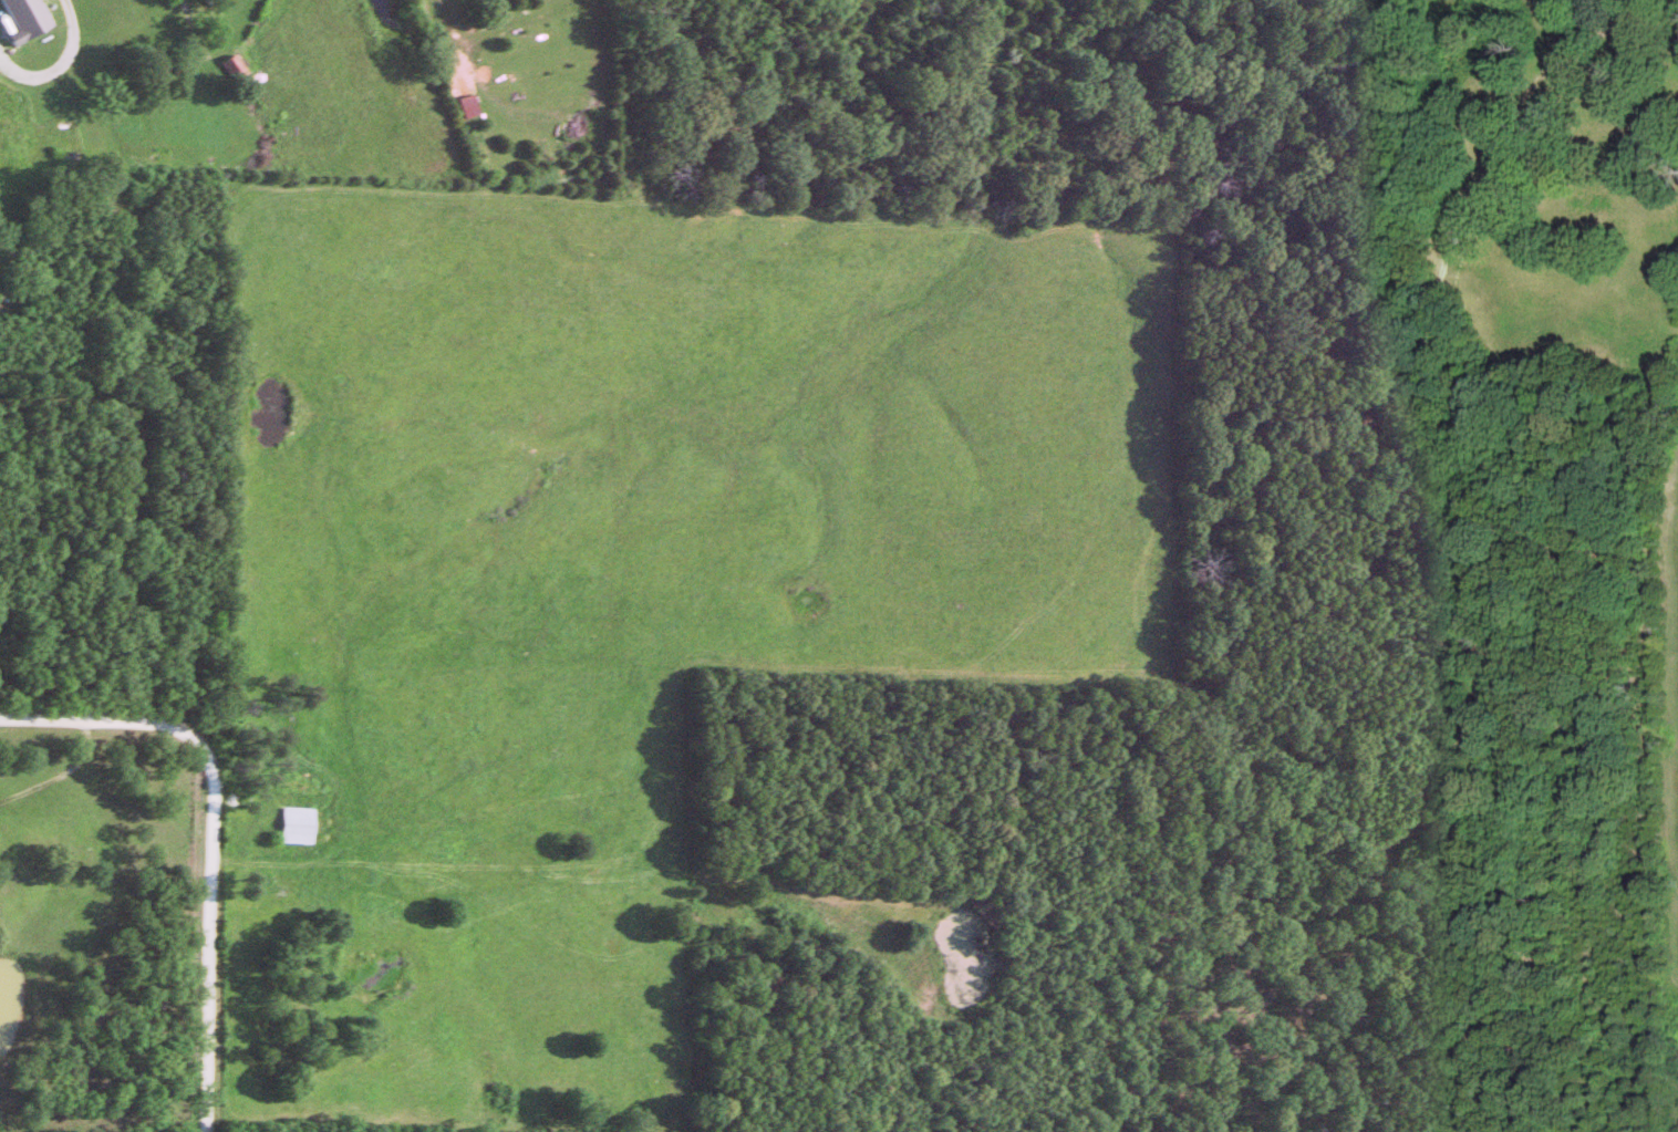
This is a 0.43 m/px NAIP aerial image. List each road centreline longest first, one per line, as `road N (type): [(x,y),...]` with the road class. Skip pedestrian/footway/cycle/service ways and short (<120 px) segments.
road 1 (residential): [(0,718),(191,733),(213,742),(207,1131)]

